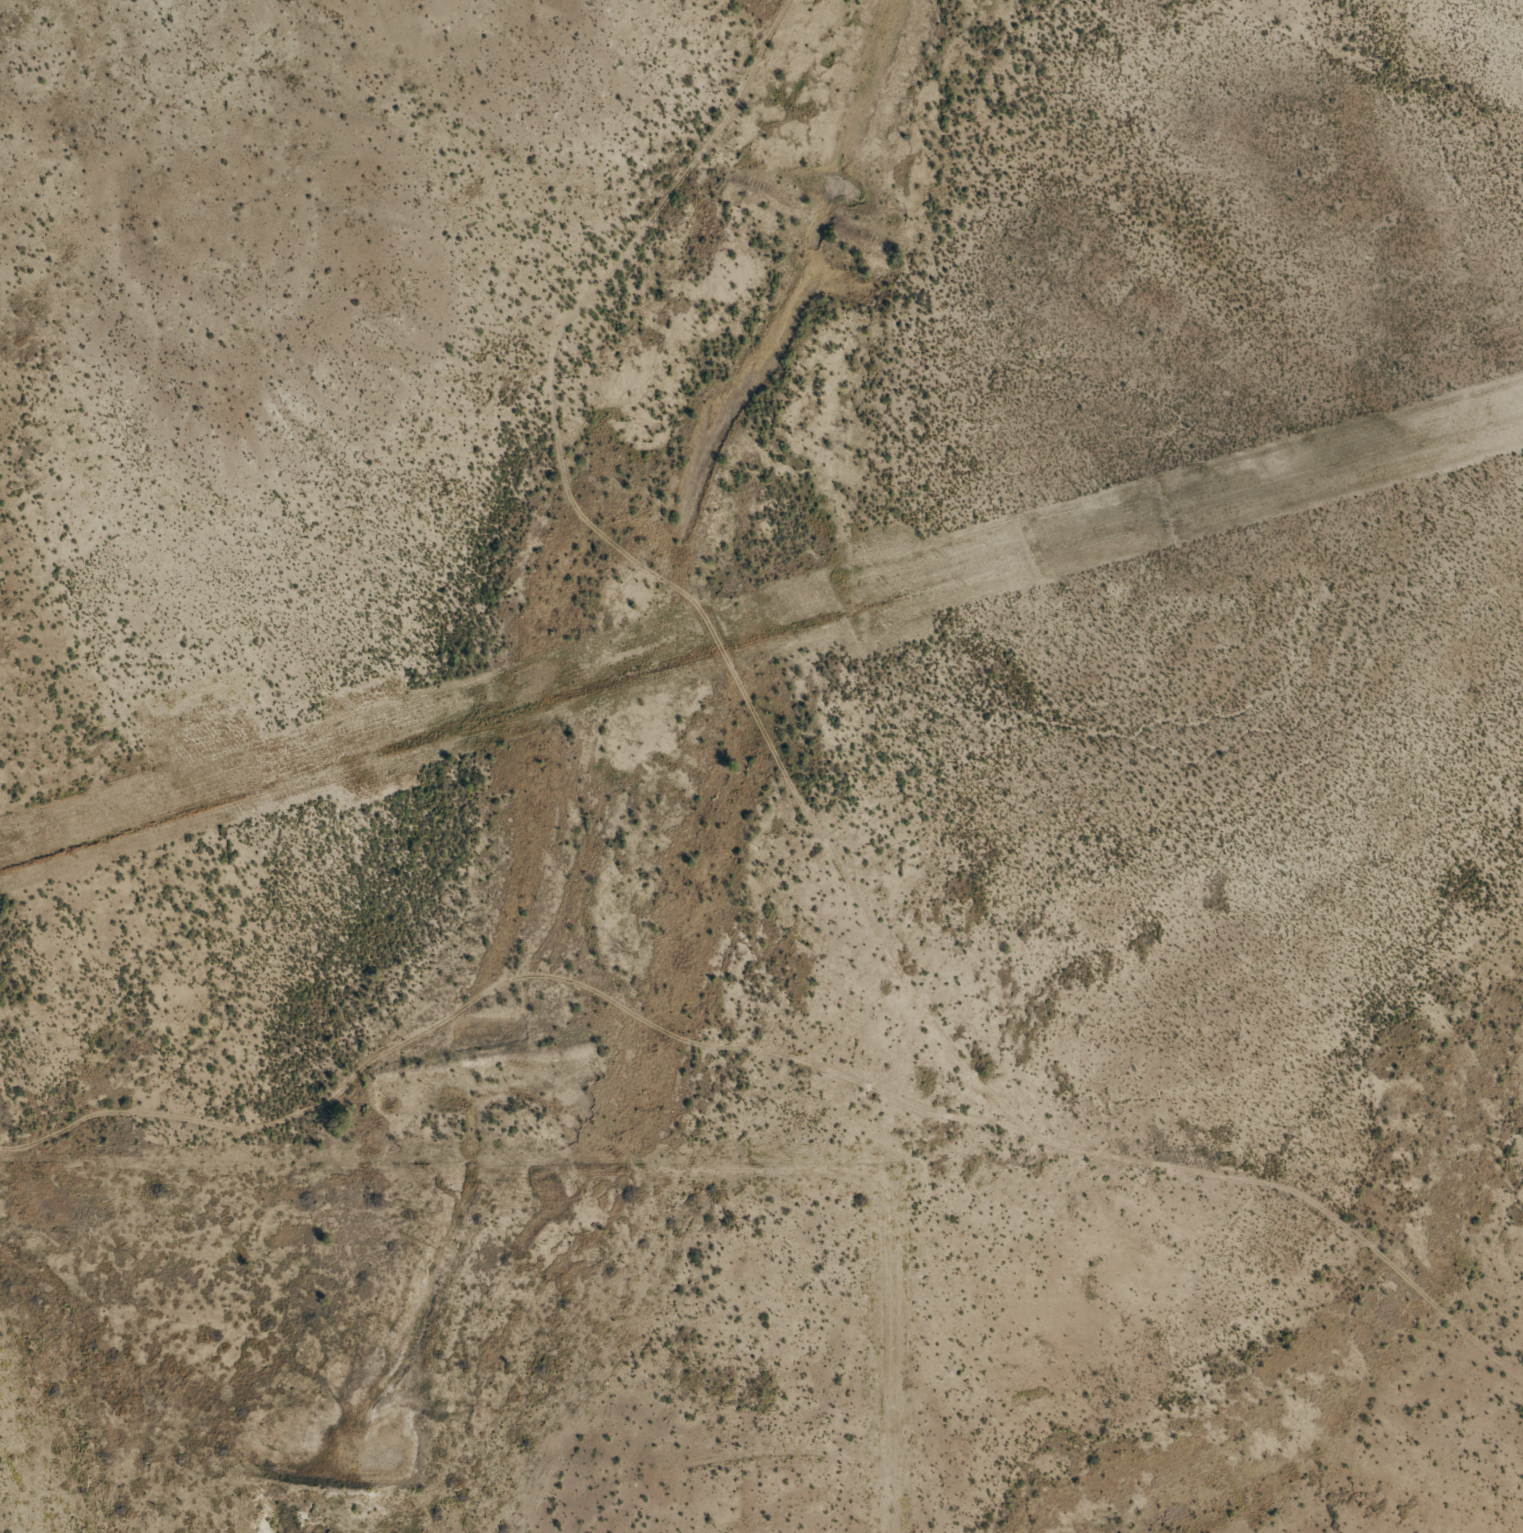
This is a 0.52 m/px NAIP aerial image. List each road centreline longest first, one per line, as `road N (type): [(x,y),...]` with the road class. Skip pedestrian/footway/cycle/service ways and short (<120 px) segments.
road 1 (track): [(1522,1414),(1347,1358),(1234,1298),(1126,1214),(939,992),(821,809),(728,641),(654,567),(550,492),(541,418),(570,329),(703,166),(789,0)]

